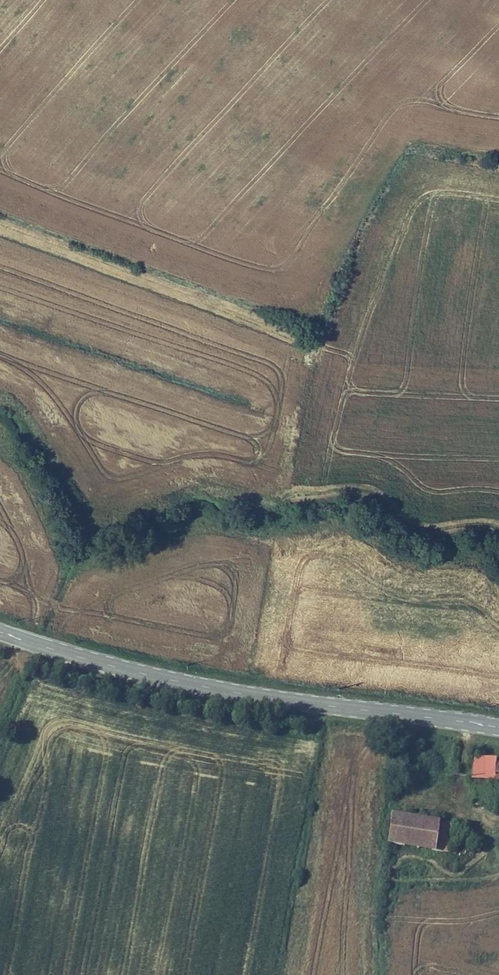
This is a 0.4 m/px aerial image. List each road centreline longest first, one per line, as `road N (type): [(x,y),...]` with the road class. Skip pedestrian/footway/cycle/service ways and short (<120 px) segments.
road 1 (tertiary): [(498,729),(241,696),(0,633)]

